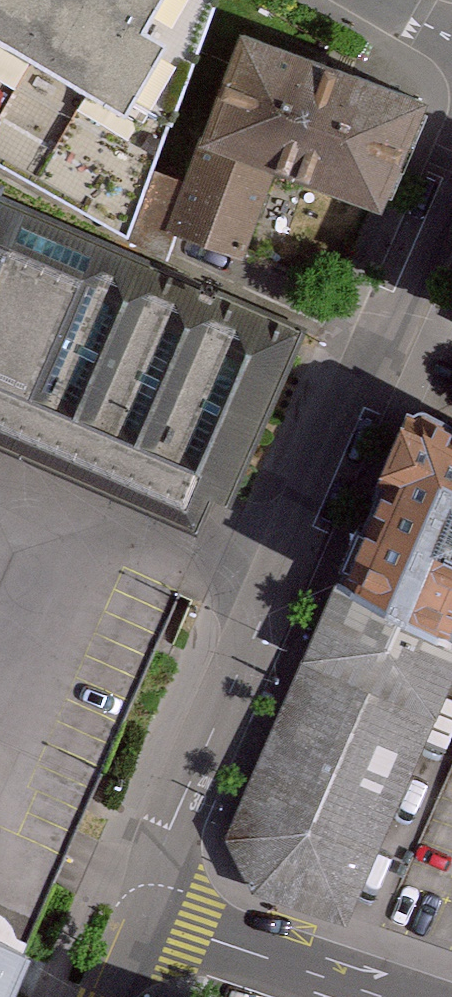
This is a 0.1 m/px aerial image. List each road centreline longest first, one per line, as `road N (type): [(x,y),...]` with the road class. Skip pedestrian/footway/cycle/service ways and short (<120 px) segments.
road 1 (residential): [(136,913),(451,177)]
road 2 (residential): [(136,913),(377,996)]

